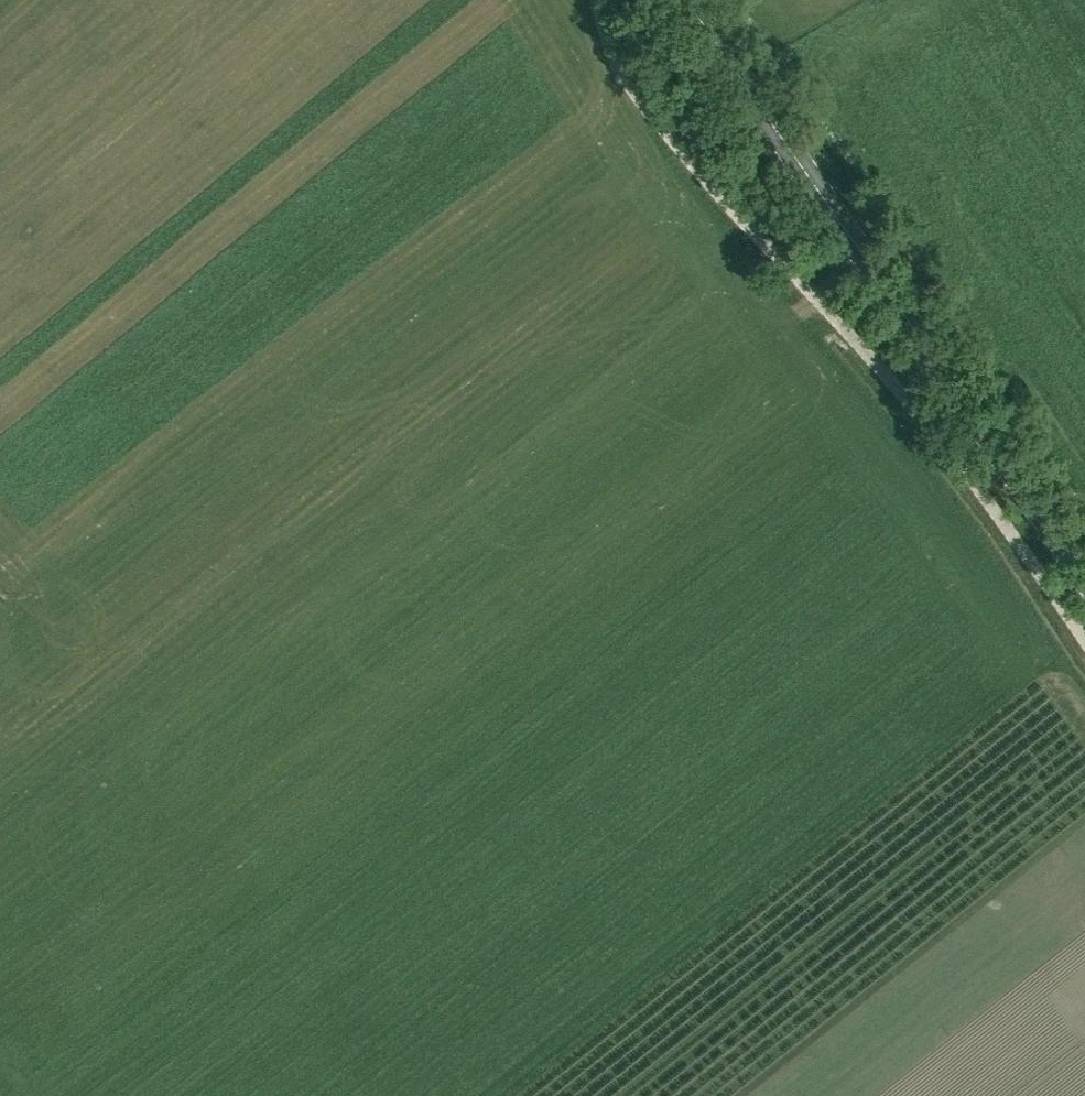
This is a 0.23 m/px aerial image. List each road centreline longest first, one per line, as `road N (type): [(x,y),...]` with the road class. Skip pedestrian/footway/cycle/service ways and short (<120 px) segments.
road 1 (secondary): [(1084,575),(686,0)]

